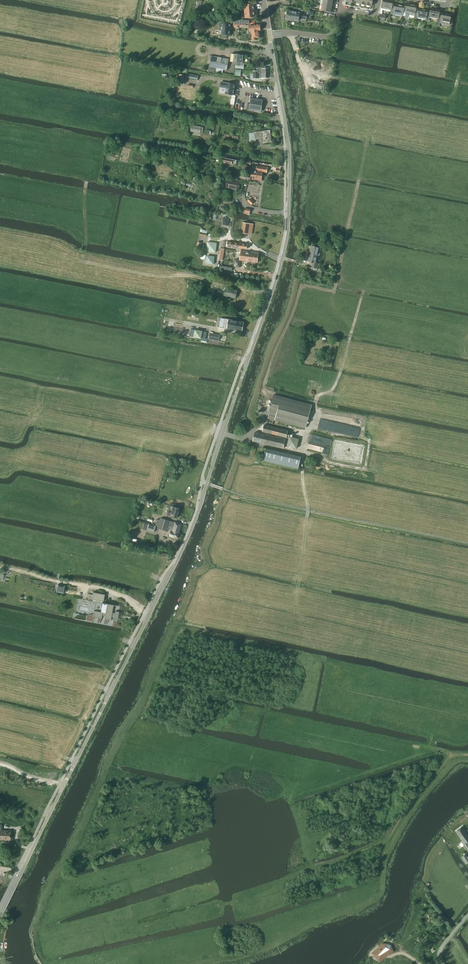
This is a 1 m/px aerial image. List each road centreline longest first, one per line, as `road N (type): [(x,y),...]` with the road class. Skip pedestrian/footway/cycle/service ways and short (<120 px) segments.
road 1 (unclassified): [(0,915),(190,533),(281,265),(289,153),(270,35)]
road 2 (track): [(271,295),(87,263),(87,178)]
road 3 (track): [(359,179),(334,291),(301,285),(263,386),(269,399)]
road 4 (track): [(303,455),(308,513),(297,595)]
road 5 (track): [(316,408),(317,397),(336,385),(364,289)]

